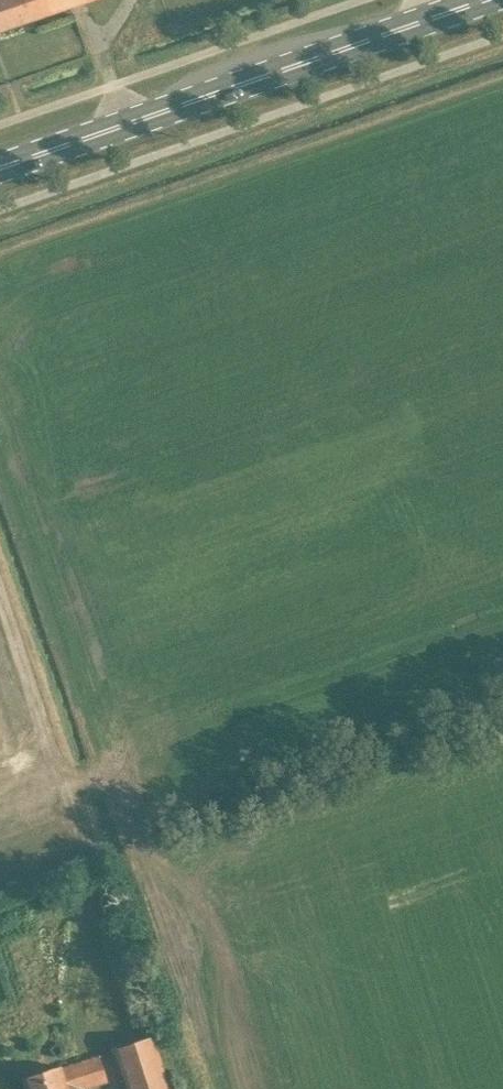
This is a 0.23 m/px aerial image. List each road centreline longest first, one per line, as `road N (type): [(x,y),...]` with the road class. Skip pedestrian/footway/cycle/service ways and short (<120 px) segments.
road 1 (primary): [(0,169),(502,2)]
road 2 (unclassified): [(90,856),(0,582)]

